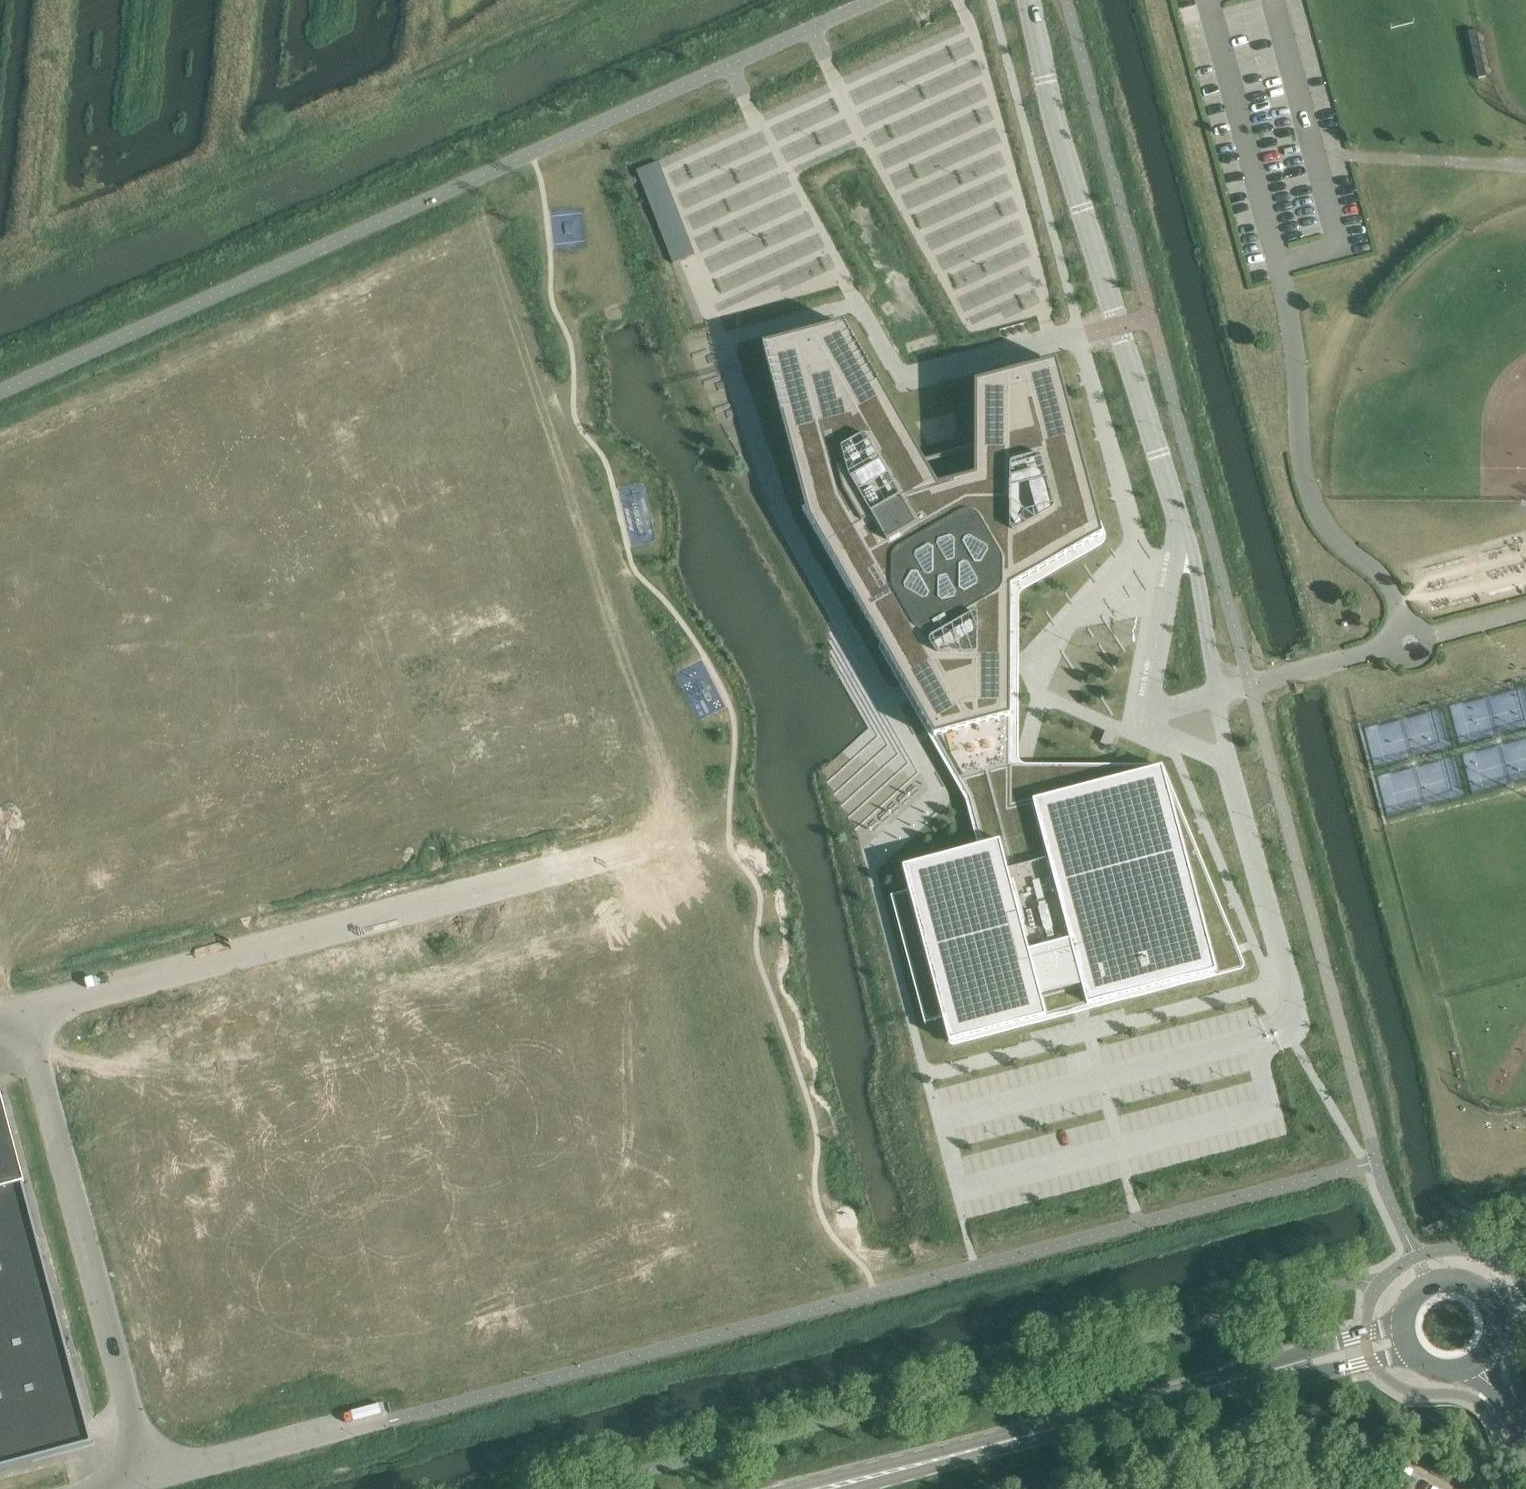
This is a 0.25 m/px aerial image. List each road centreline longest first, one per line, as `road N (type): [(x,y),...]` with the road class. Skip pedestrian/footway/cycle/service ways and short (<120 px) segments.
road 1 (unclassified): [(629,848),(25,1009)]
road 2 (unclassified): [(25,1009),(150,1480)]
road 3 (secondary): [(820,1488),(1286,1369)]
road 4 (unclassified): [(150,1480),(391,1417)]
road 5 (secondary): [(1286,1369),(1373,1364),(1412,1352)]
road 6 (secondary): [(1403,1324),(1286,1369)]
road 7 (secondary): [(1490,1301),(1474,1285),(1440,1280),(1411,1300),(1403,1324)]

